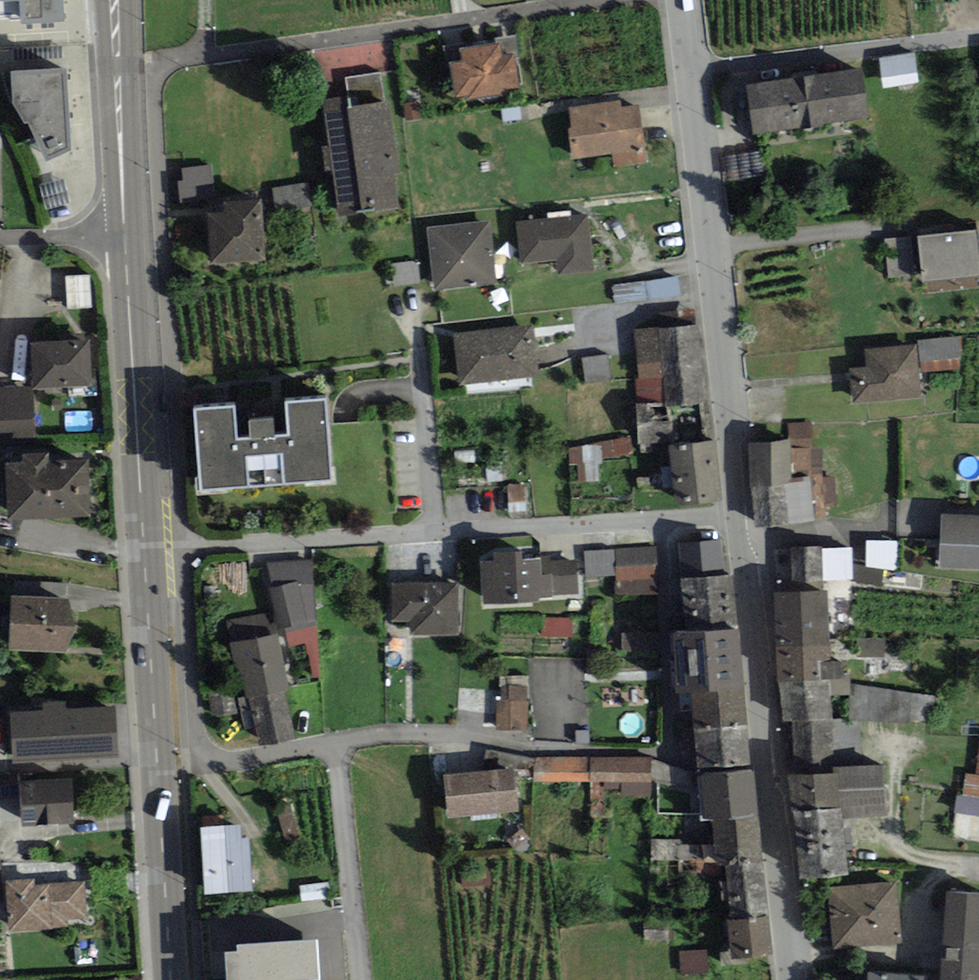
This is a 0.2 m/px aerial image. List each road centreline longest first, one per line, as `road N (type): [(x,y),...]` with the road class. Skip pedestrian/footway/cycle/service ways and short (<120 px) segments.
road 1 (residential): [(579,0),(152,52),(183,544)]
road 2 (residential): [(738,517),(183,544)]
road 3 (residential): [(790,979),(738,517)]
road 4 (residential): [(738,517),(689,69)]
road 5 (tertiary): [(168,979),(142,547)]
road 6 (residential): [(338,740),(195,764),(183,544)]
road 7 (residential): [(672,758),(428,735),(338,740)]
road 8 (tertiary): [(142,547),(126,255)]
road 9 (residential): [(978,36),(689,69)]
road 10 (tertiary): [(126,255),(115,0)]
road 11 (residential): [(357,979),(338,740)]
road 12 (residential): [(126,255),(0,253)]

